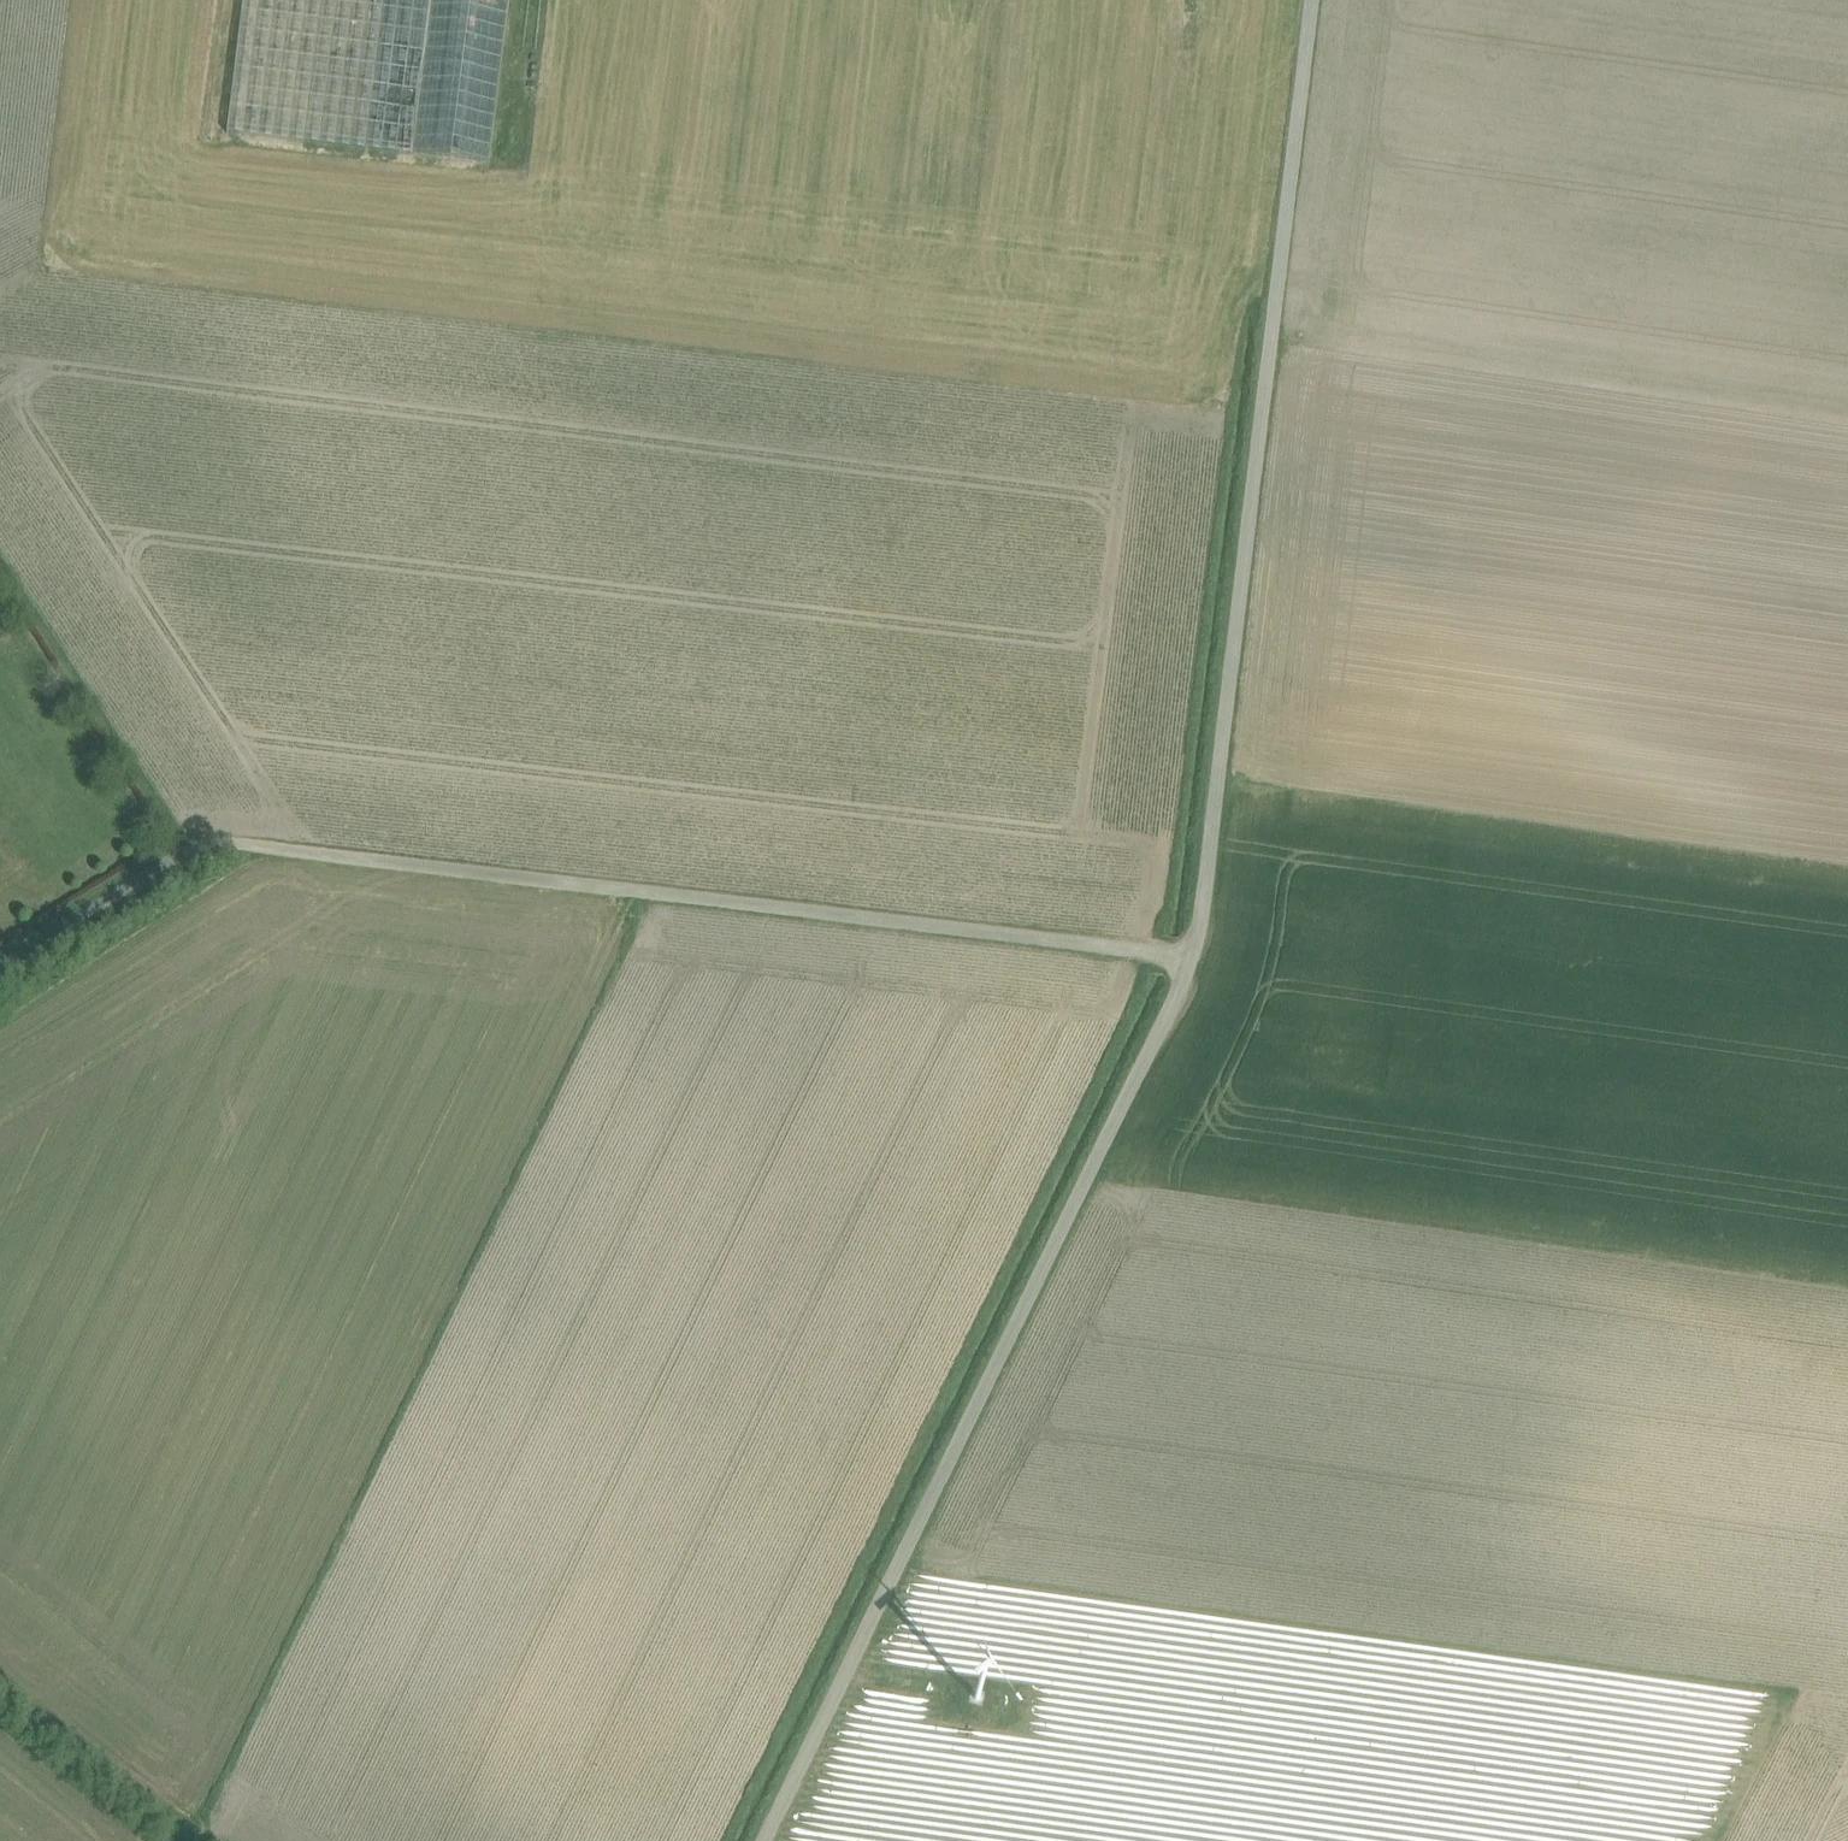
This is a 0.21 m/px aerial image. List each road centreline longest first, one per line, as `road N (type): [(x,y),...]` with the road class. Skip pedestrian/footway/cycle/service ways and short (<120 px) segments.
road 1 (track): [(765,1840),(1194,960),(1316,0)]
road 2 (track): [(1194,960),(239,844),(193,849),(0,973)]

